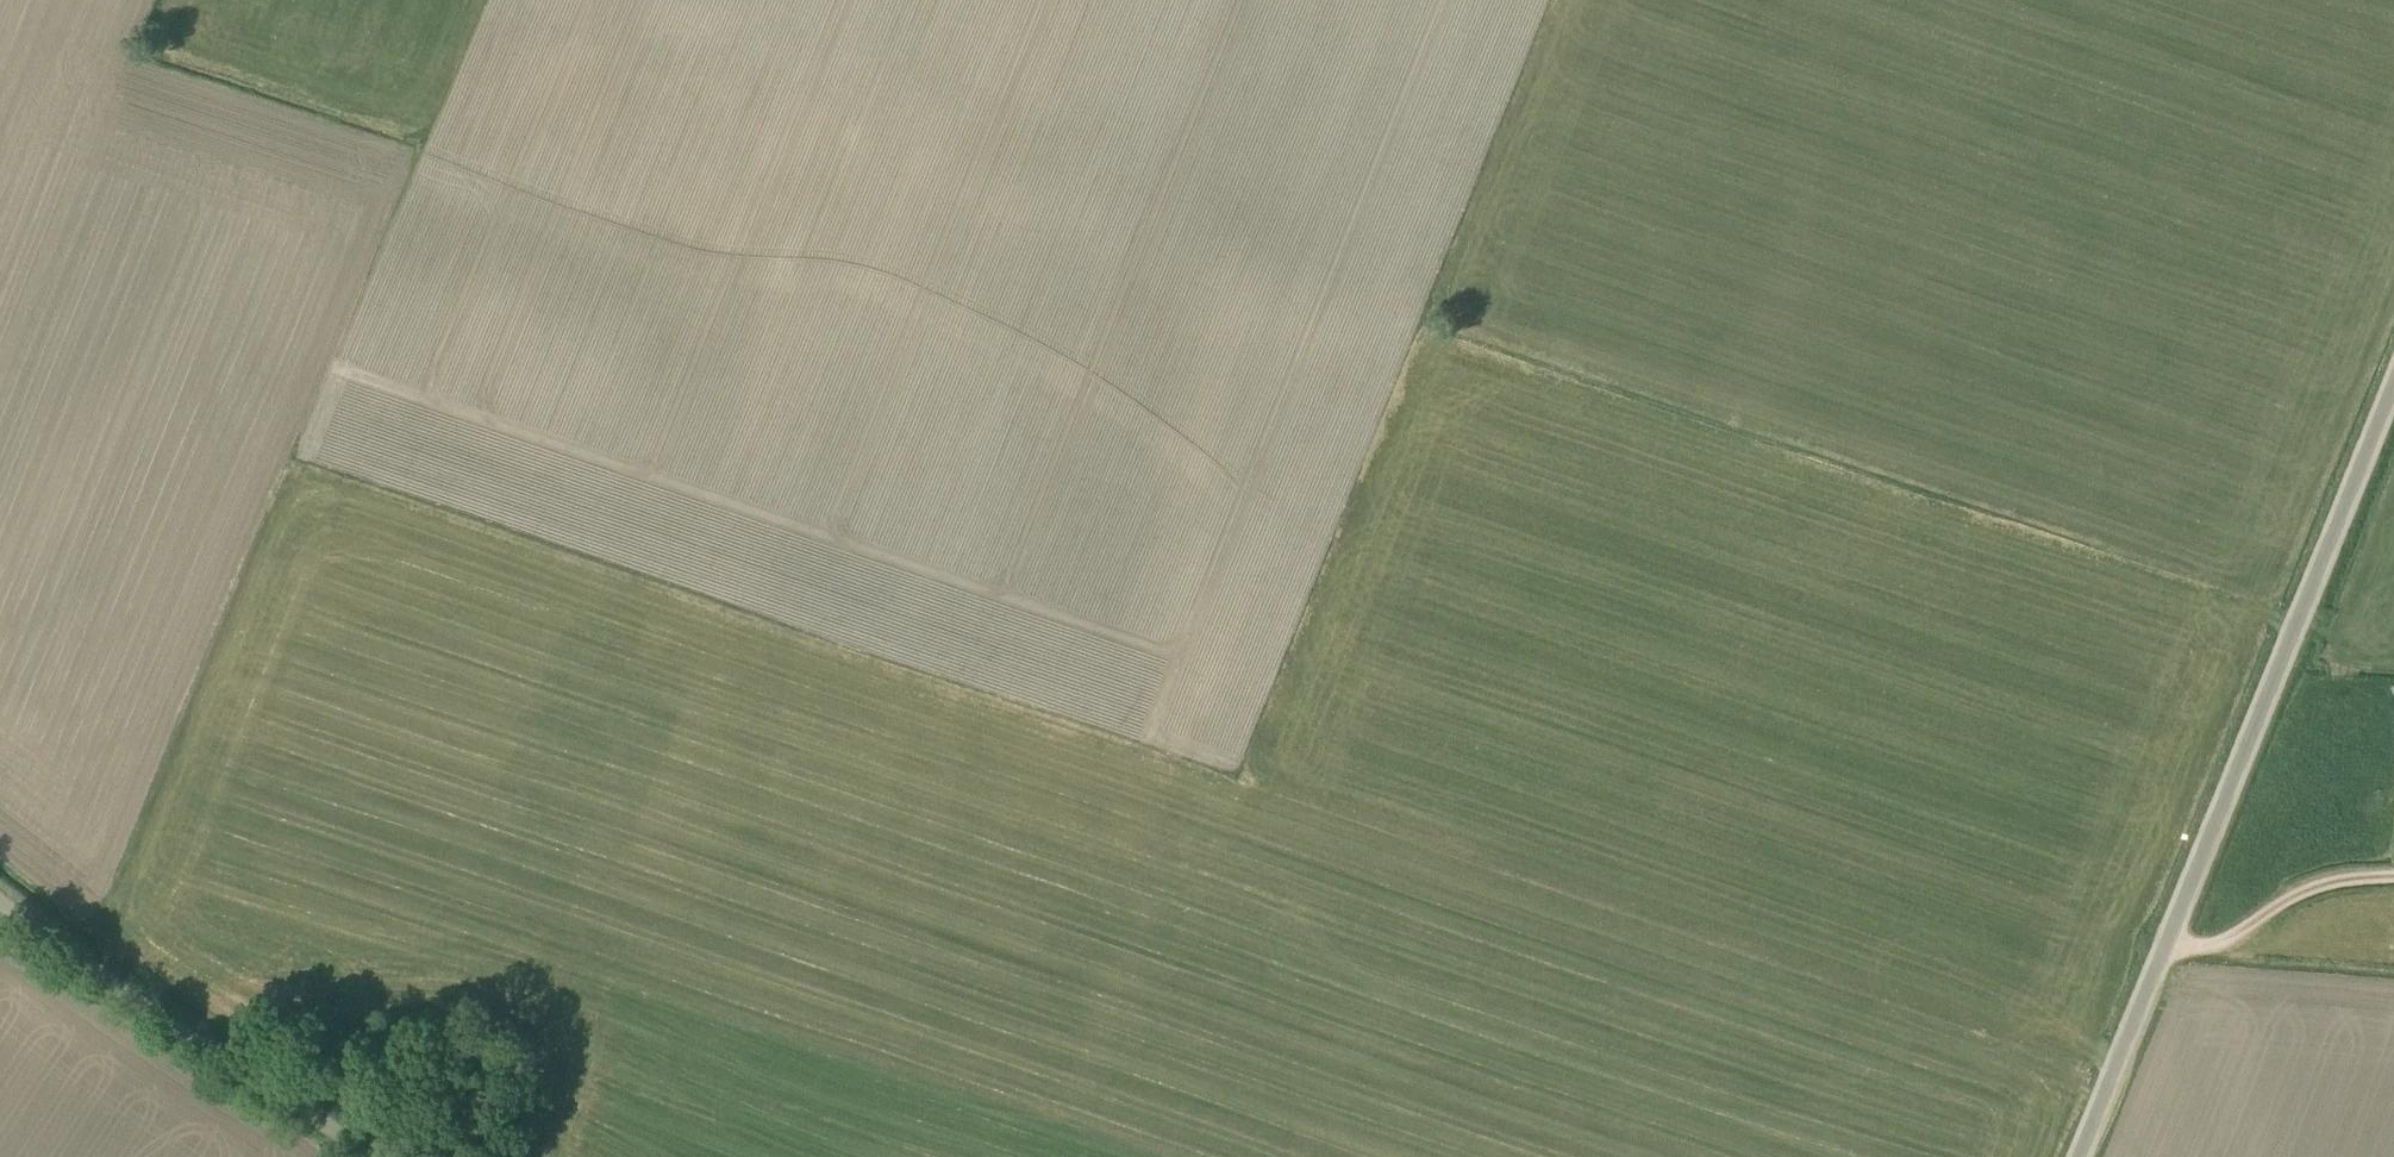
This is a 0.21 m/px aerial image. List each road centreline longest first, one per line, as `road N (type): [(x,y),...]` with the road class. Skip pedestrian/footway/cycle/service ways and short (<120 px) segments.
road 1 (unclassified): [(2080,1156),(2393,384)]
road 2 (unclassified): [(378,1156),(0,901)]

